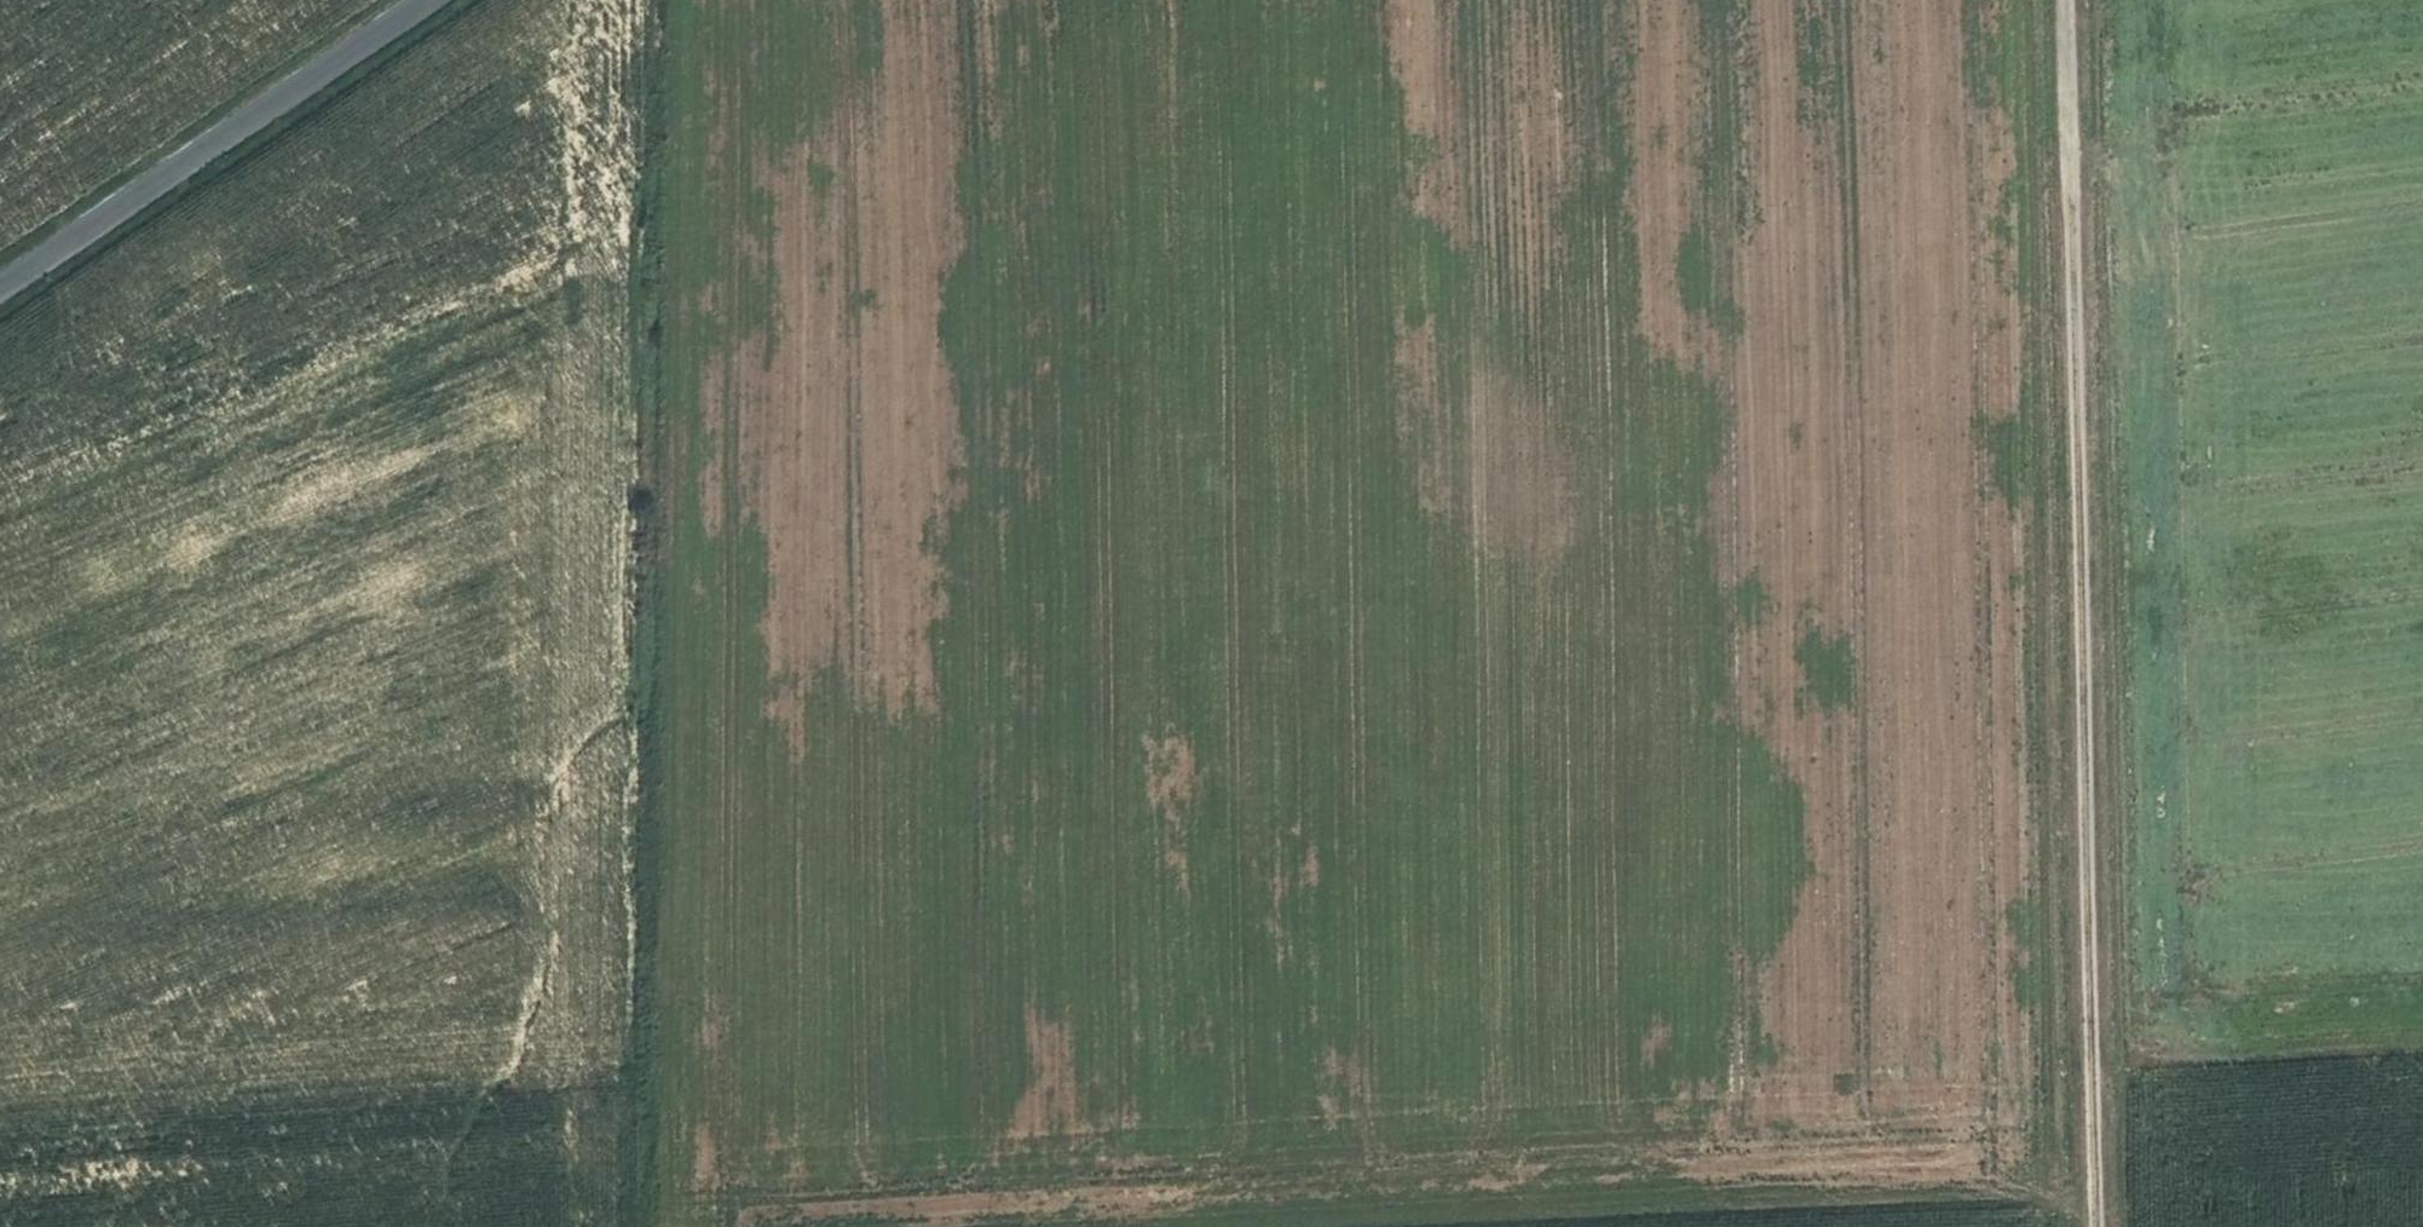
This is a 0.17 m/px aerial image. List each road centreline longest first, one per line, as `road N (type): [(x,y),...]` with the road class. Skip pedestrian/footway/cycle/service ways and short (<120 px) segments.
road 1 (track): [(2109,1226),(2081,0)]
road 2 (unclassified): [(0,294),(427,0)]

